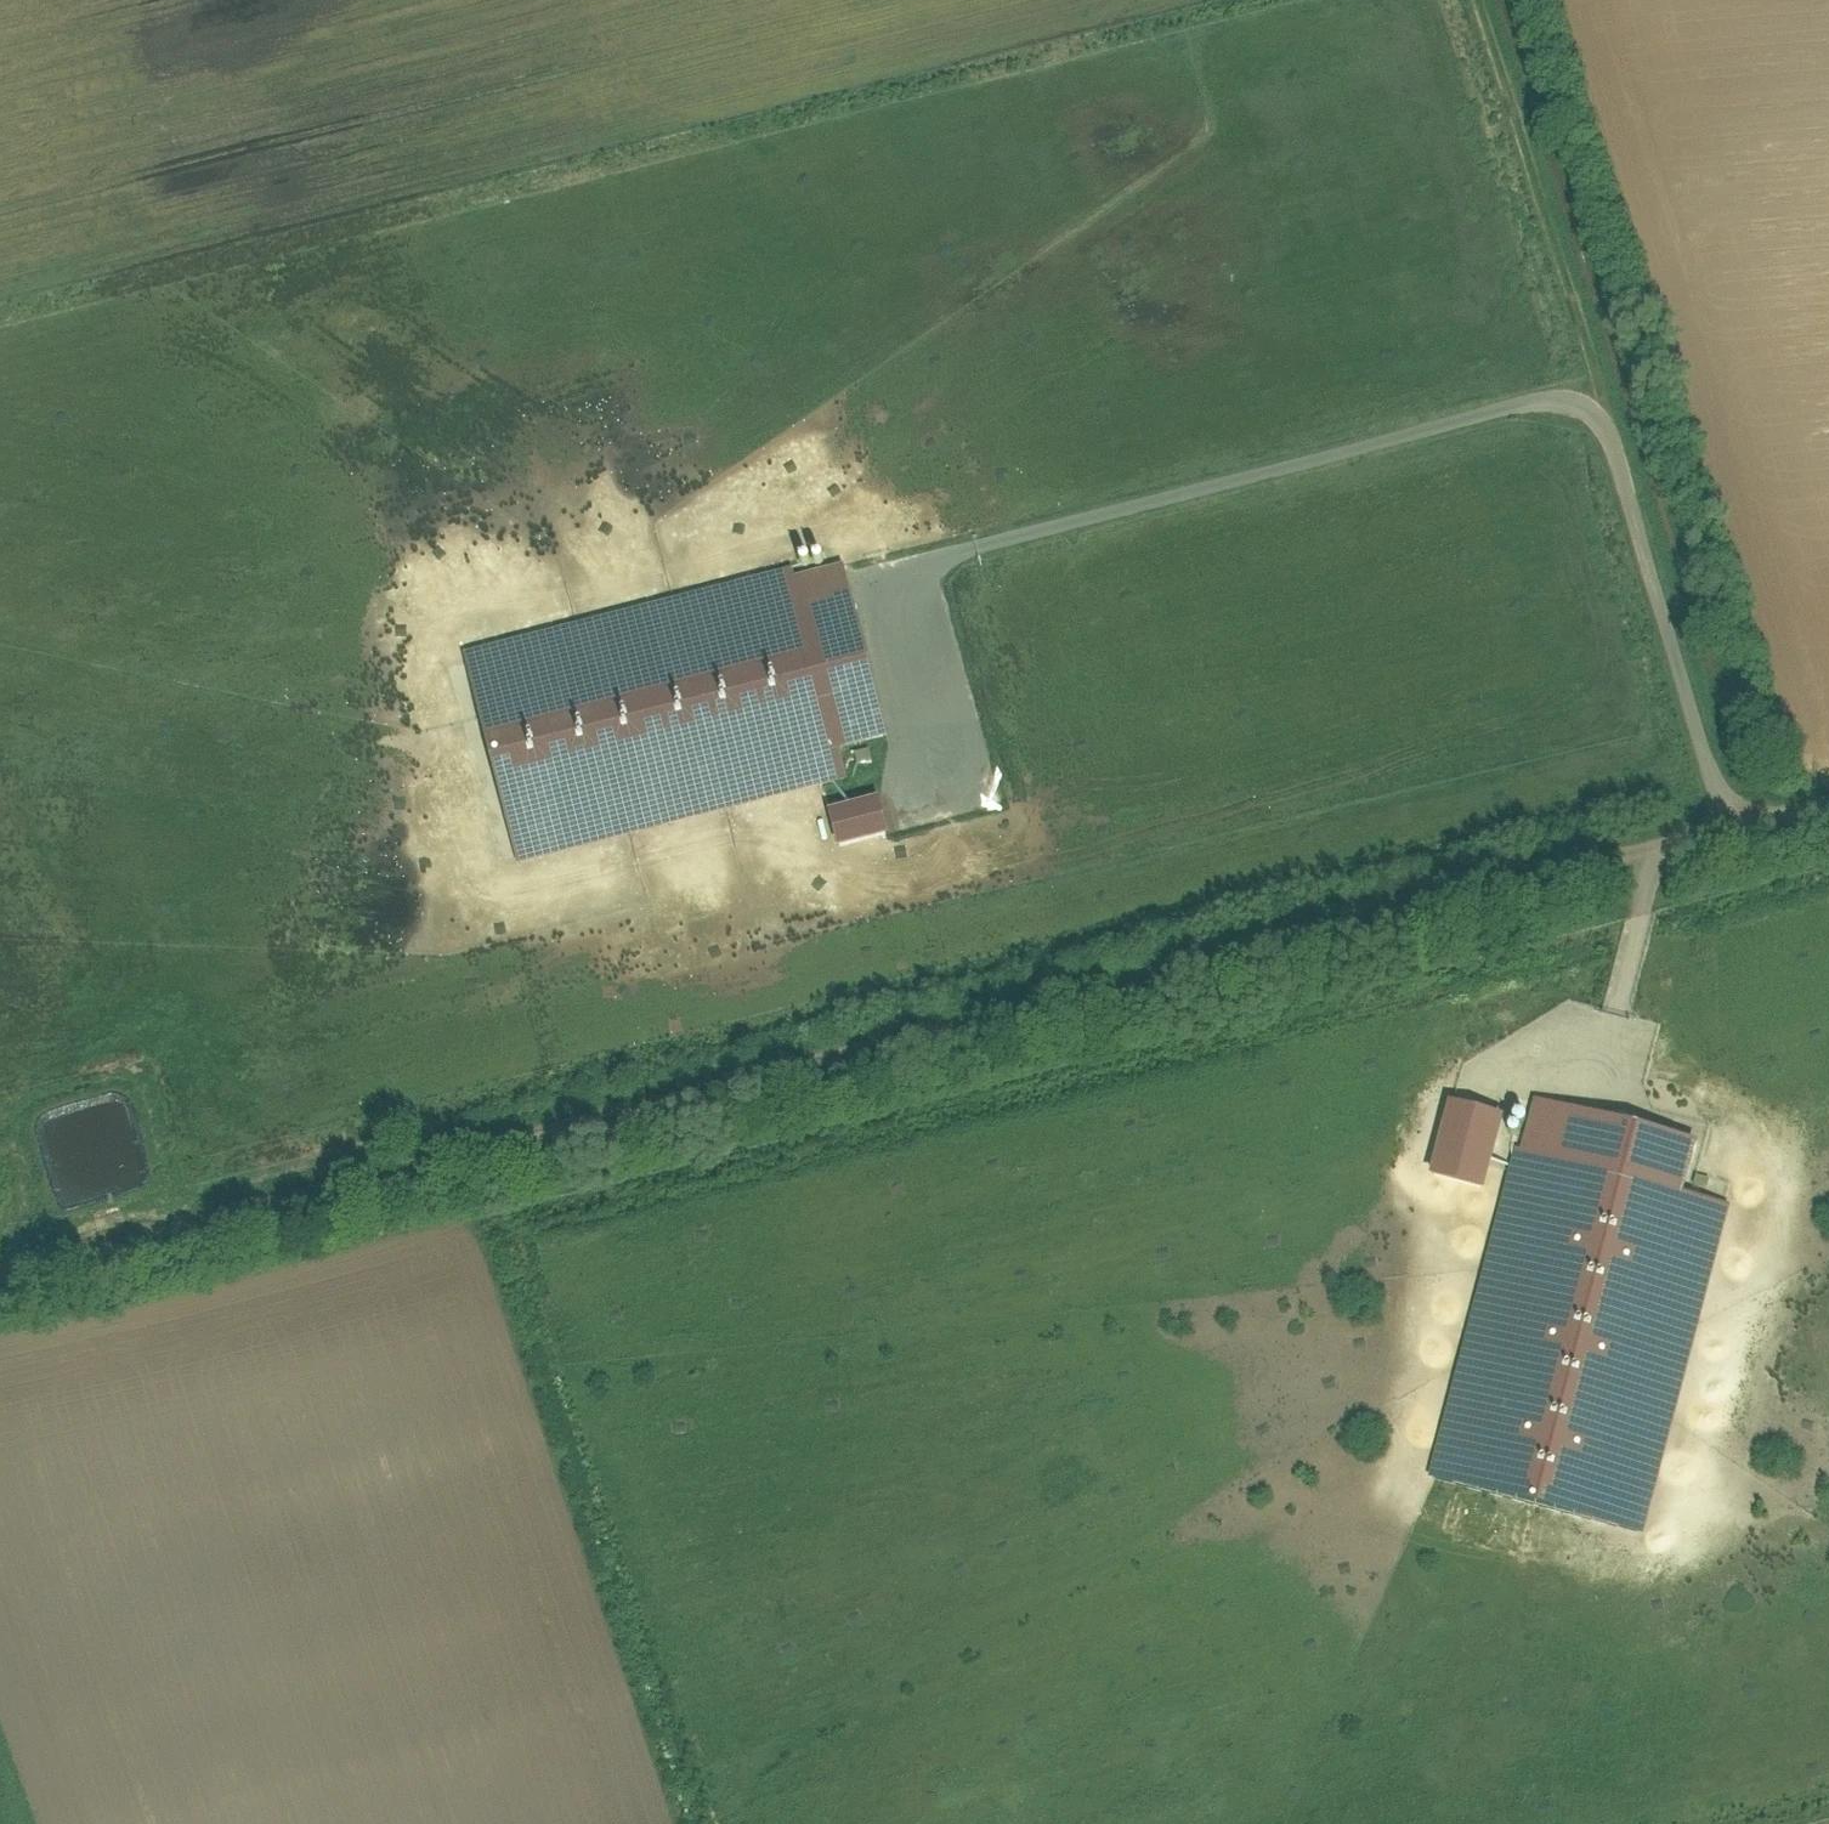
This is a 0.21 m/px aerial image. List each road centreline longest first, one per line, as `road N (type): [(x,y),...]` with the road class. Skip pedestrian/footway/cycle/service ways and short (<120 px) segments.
road 1 (track): [(1662,852),(0,1283)]
road 2 (unclassified): [(1828,808),(1662,852)]

